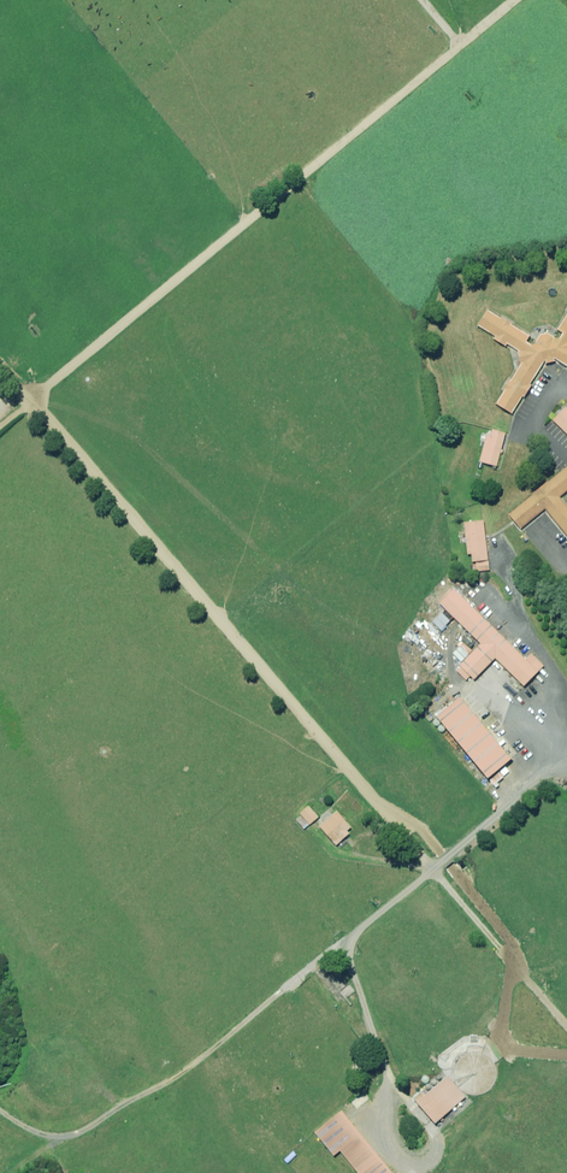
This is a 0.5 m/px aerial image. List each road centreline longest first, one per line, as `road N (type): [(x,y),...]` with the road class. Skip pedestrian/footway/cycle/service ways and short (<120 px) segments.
road 1 (track): [(566,1050),(517,1048),(503,1034),(515,966),(511,942),(418,825),(377,804),(0,365)]
road 2 (track): [(0,420),(515,0)]
road 3 (track): [(566,761),(352,944),(392,1079),(434,1131),(432,1159),(419,1165),(402,1158),(389,1138),(388,1109)]
road 4 (track): [(352,944),(166,1084),(105,1118),(44,1135),(0,1105)]
road 5 (track): [(377,804),(566,1025)]

